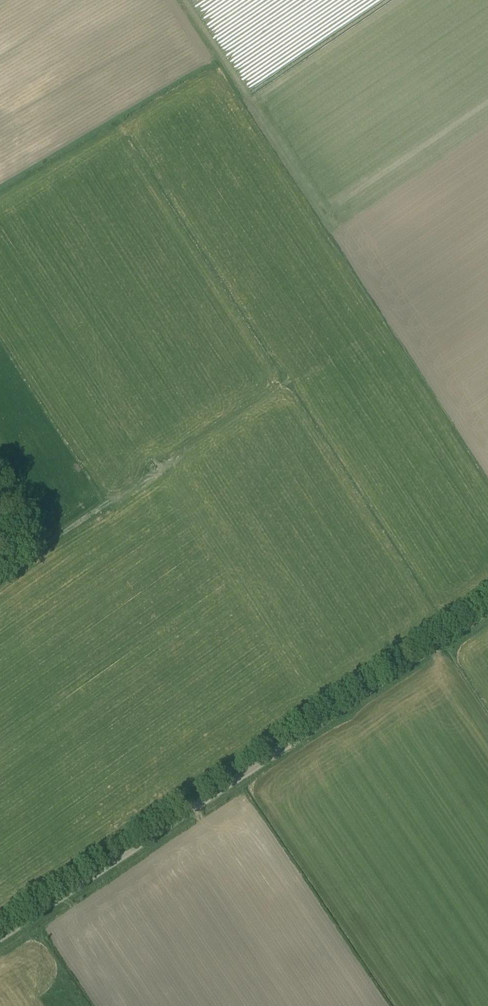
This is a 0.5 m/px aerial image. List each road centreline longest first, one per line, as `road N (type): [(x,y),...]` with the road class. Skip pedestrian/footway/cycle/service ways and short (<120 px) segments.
road 1 (unclassified): [(487,610),(0,937)]

